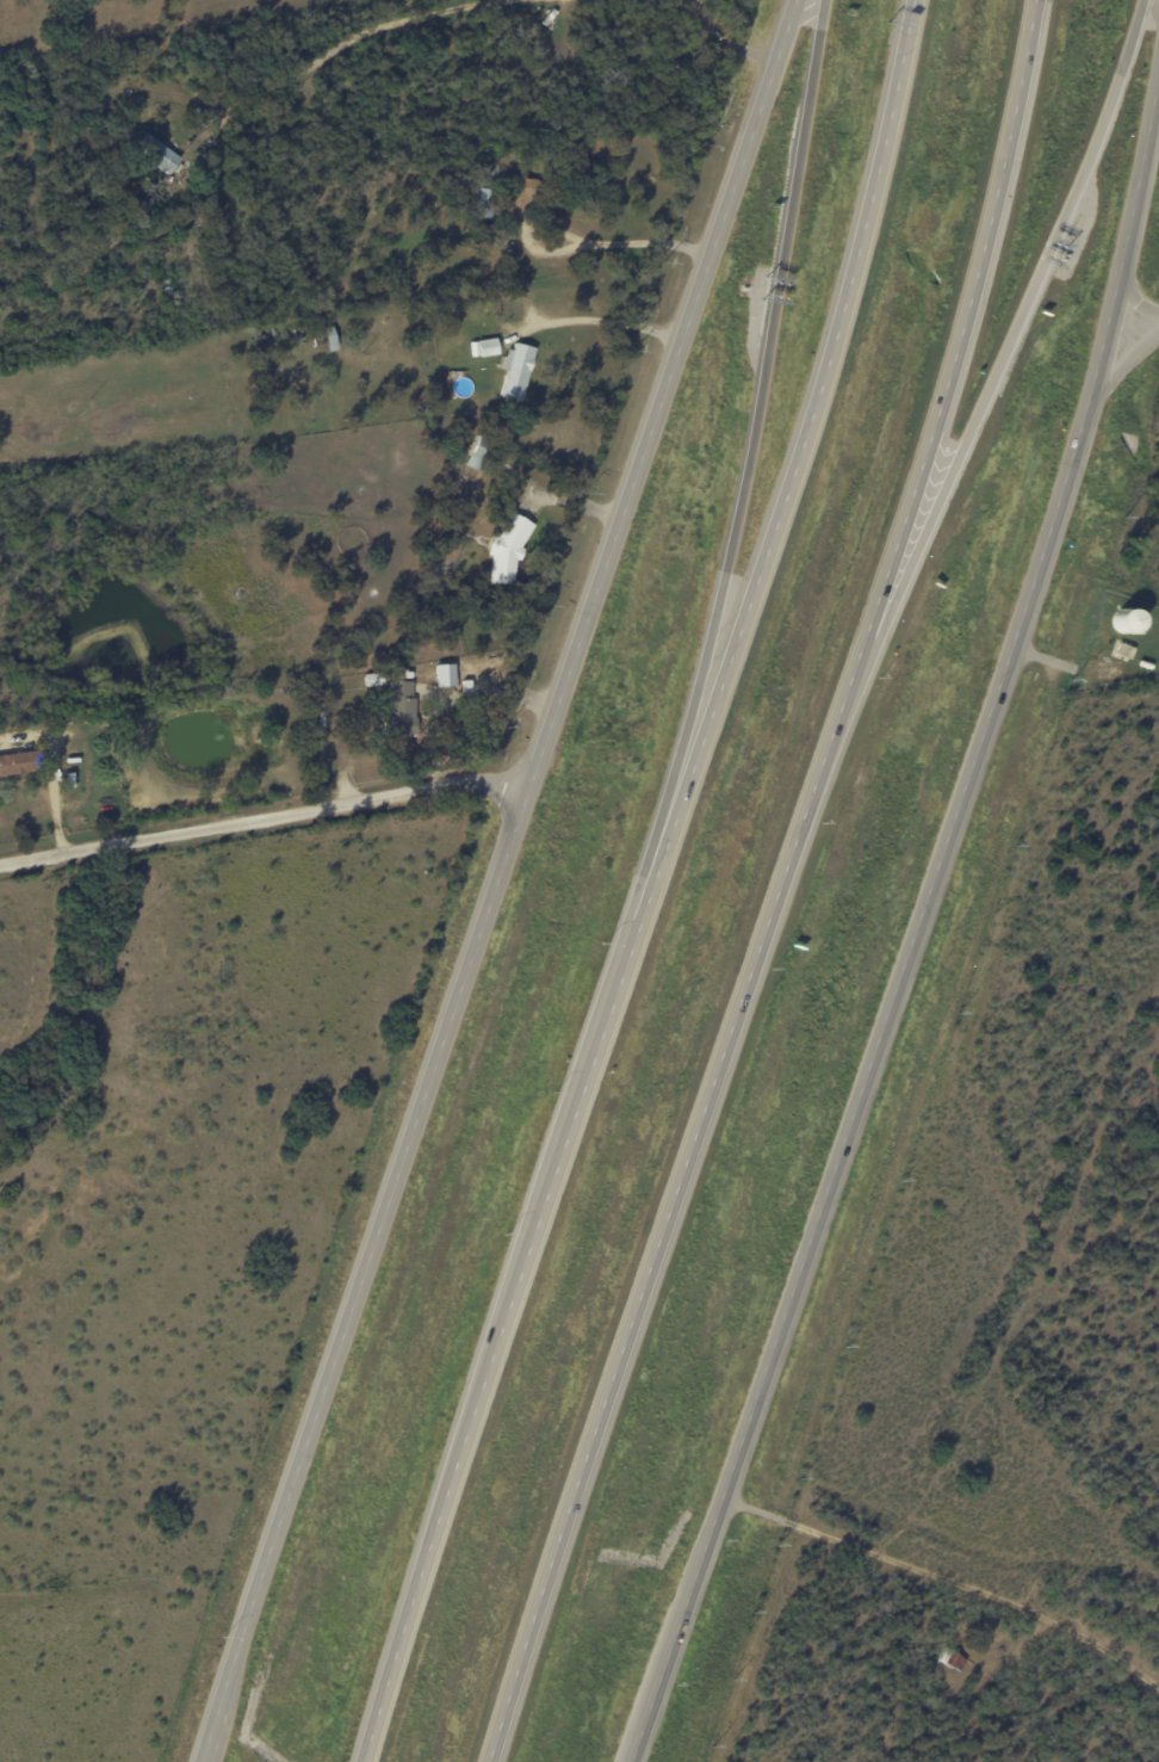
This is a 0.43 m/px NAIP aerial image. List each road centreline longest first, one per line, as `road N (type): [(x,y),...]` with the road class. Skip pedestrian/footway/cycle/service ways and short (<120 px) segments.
road 1 (secondary): [(794,0),(191,1761)]
road 2 (motorway): [(914,0),(831,354),(374,1761)]
road 3 (secondary): [(635,1761),(990,744),(1151,161),(1158,95)]
road 4 (motorway): [(506,1761),(870,644)]
road 5 (motorway): [(823,0),(777,292),(665,860)]
road 6 (motorway): [(870,644),(1050,254),(1144,0)]
road 7 (motorway): [(870,644),(963,324),(1037,0)]
road 8 (residential): [(526,771),(0,867)]

